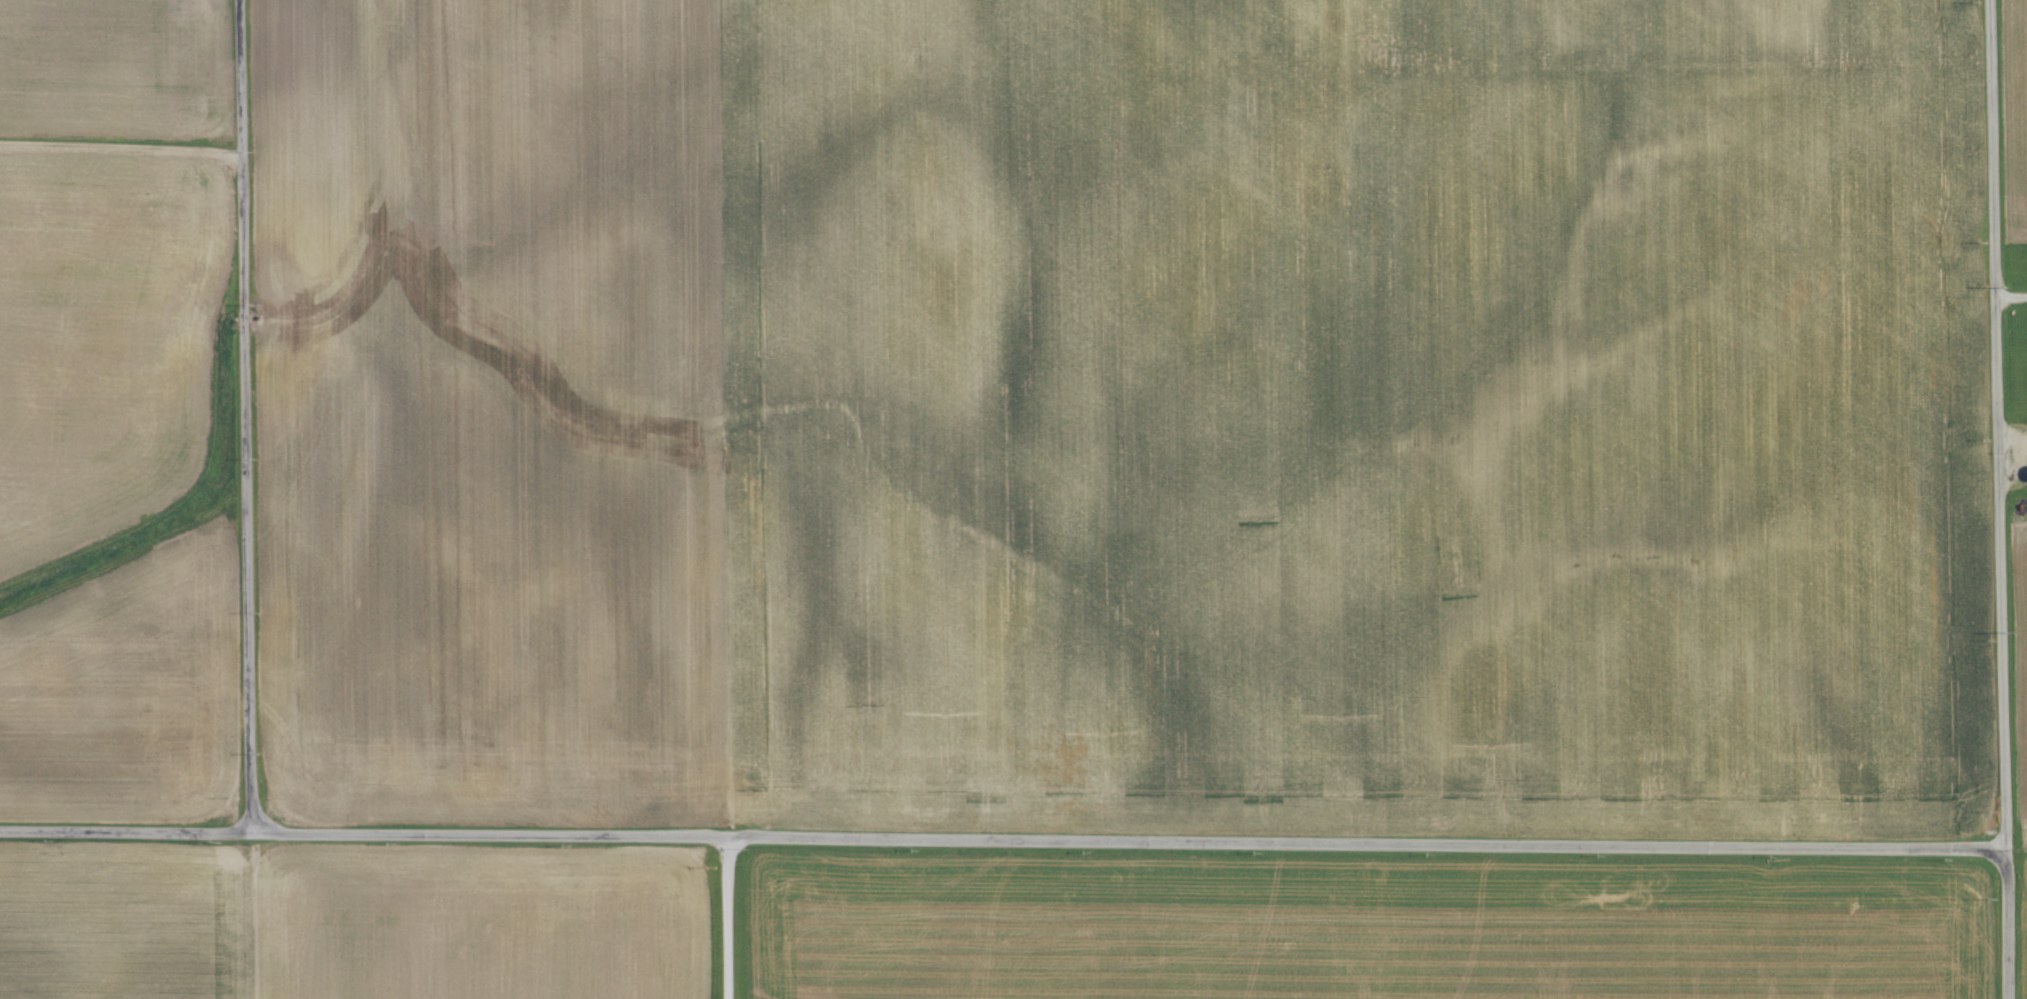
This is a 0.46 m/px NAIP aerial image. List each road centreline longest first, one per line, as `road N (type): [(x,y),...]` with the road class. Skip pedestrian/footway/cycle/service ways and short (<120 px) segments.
road 1 (residential): [(1996,840),(0,831)]
road 2 (residential): [(2000,998),(1980,0)]
road 3 (residential): [(255,835),(249,599),(236,504),(243,0)]

